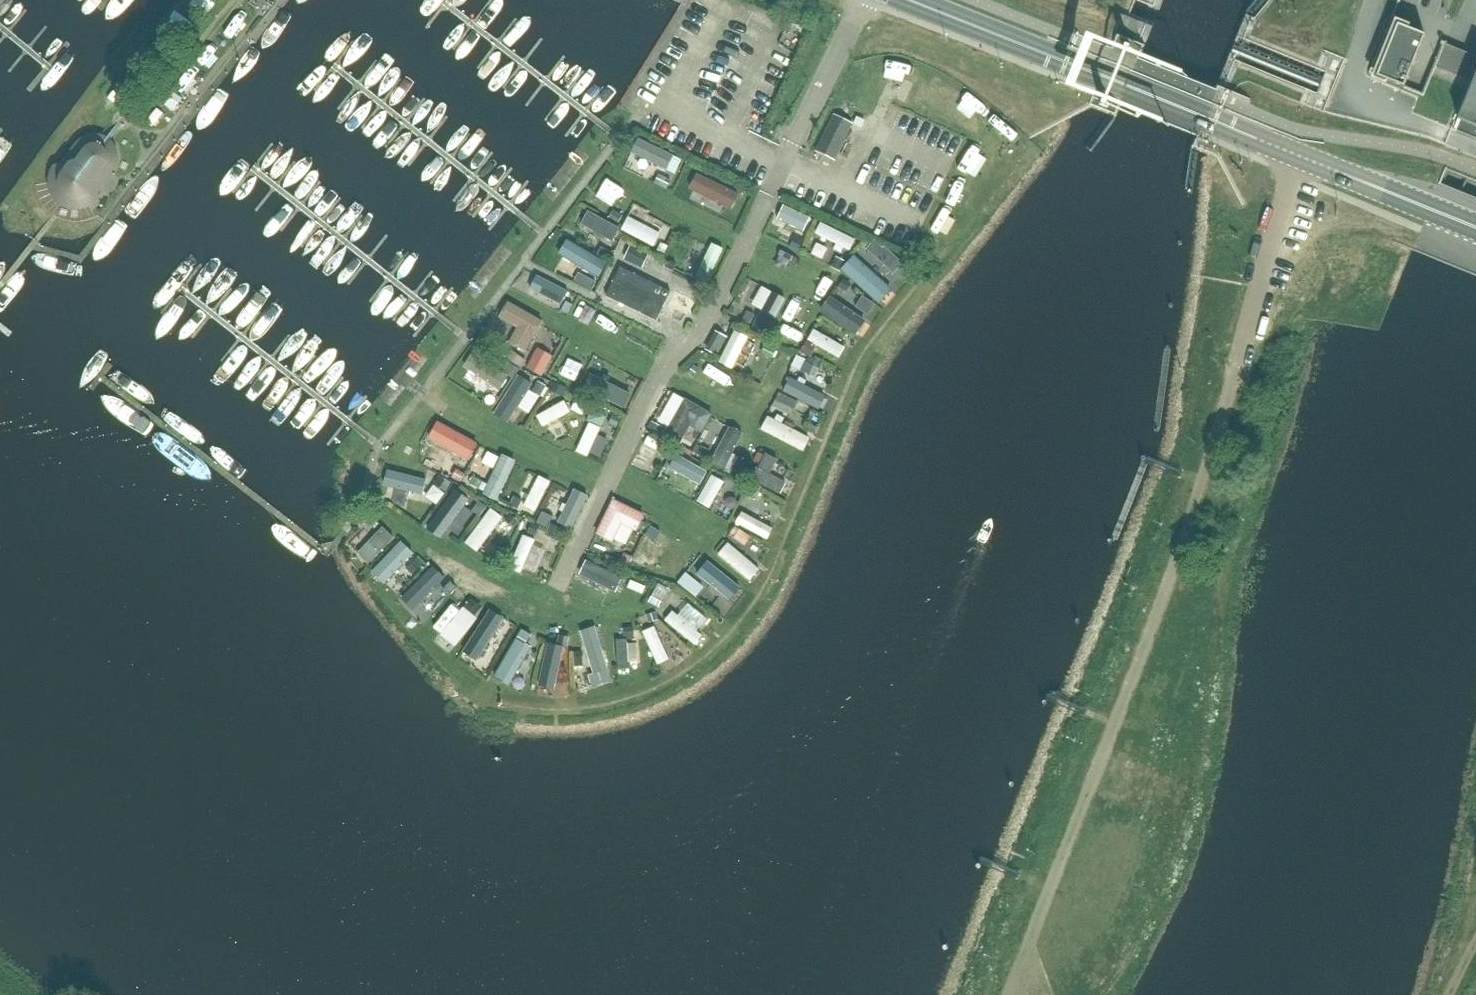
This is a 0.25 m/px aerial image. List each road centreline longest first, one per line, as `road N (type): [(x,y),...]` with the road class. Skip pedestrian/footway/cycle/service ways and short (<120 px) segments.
road 1 (primary): [(1475,228),(906,0)]

